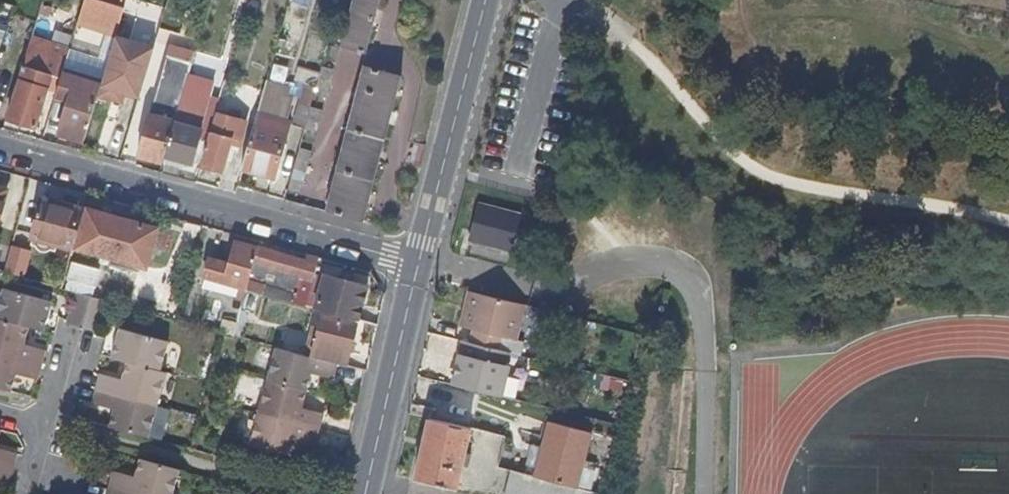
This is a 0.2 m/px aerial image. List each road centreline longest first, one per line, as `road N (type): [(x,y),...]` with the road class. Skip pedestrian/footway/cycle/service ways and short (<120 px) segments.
road 1 (residential): [(411,261),(0,147)]
road 2 (residential): [(478,0),(411,261)]
road 3 (residential): [(411,261),(357,493)]

